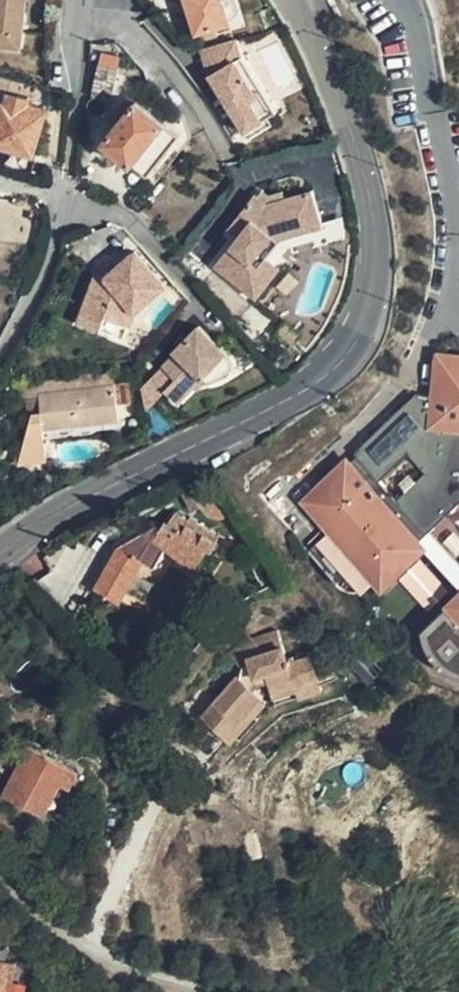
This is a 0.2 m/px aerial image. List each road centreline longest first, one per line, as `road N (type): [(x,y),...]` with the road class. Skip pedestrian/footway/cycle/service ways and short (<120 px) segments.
road 1 (tertiary): [(0,555),(65,509),(312,386),(360,334),(375,284),(374,211),(351,121),(291,0)]
road 2 (residential): [(0,358),(59,240),(81,0)]

